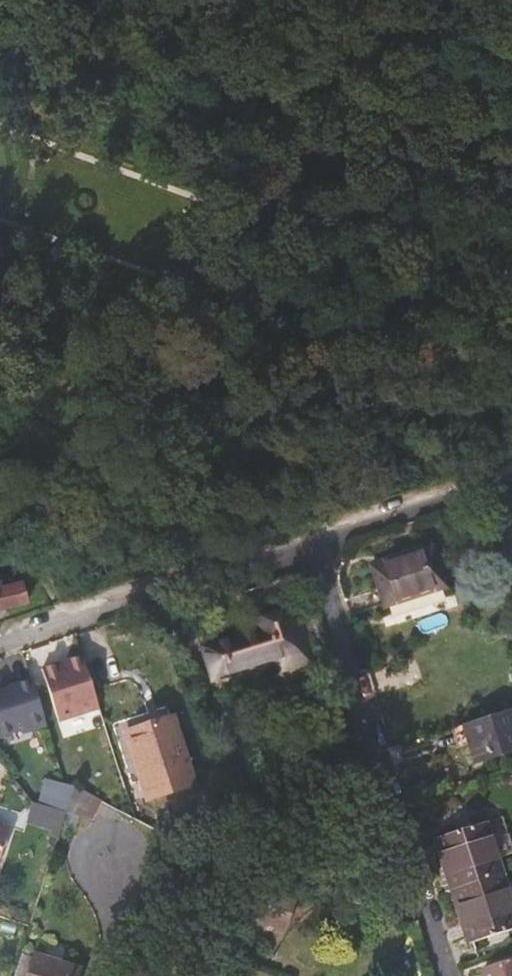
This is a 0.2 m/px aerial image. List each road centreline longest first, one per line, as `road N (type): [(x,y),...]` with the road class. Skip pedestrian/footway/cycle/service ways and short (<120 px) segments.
road 1 (residential): [(313,542),(449,975)]
road 2 (residential): [(313,542),(0,645)]
road 3 (residential): [(495,483),(313,542)]

